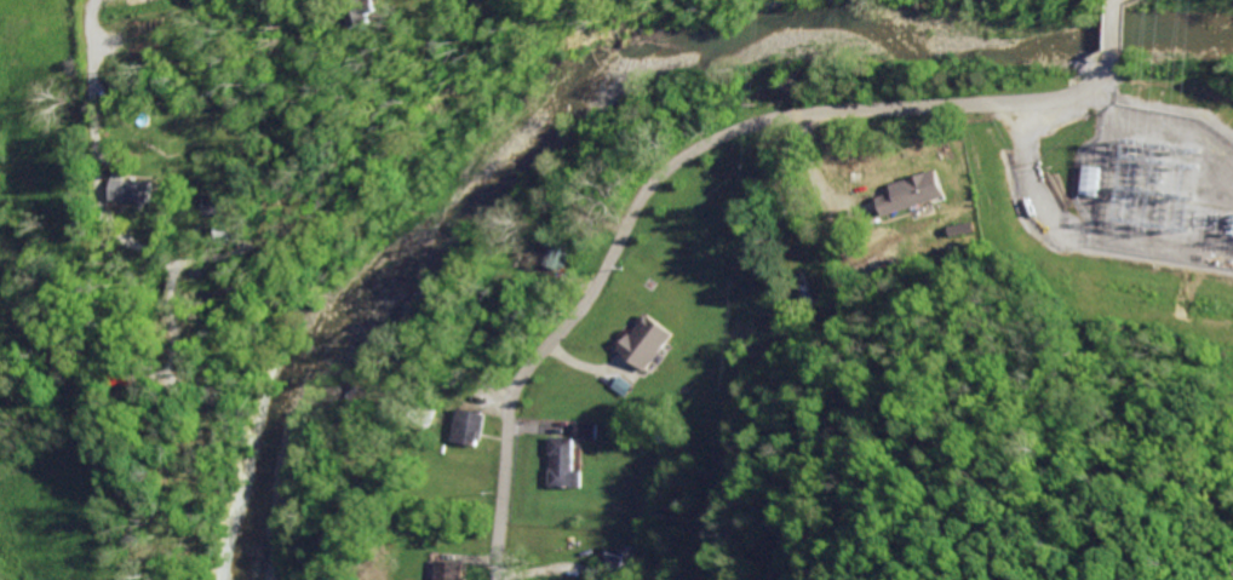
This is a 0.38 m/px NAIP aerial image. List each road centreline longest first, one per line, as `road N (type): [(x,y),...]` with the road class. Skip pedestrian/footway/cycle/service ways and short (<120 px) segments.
road 1 (residential): [(1112,63),(1069,99),(825,115),(732,133),(677,162),(641,206),(596,292),(524,378),(509,423),(498,579)]

